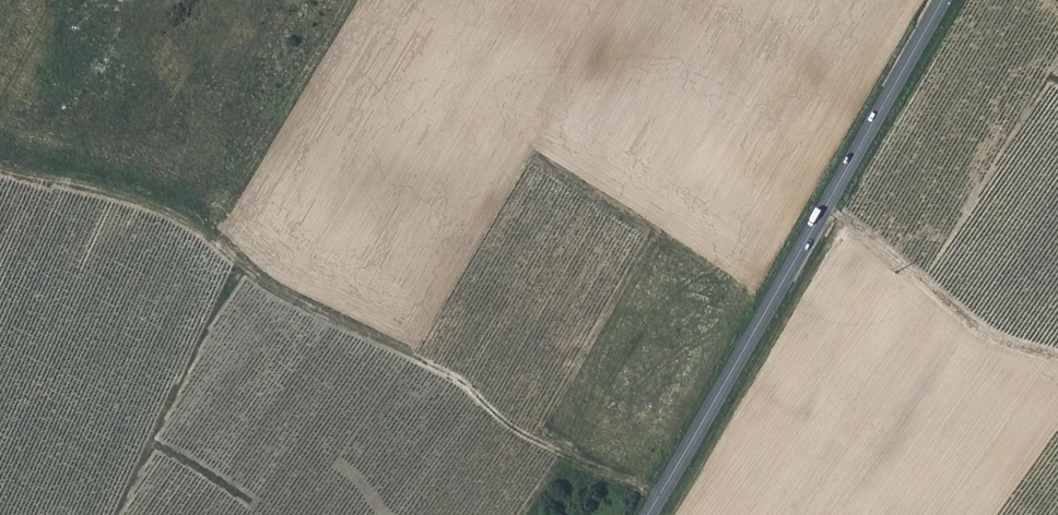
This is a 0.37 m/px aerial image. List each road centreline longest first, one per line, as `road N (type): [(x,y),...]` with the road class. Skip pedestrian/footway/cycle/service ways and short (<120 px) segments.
road 1 (track): [(0,163),(152,205),(220,242),(270,287),(453,378),(543,448),(658,494)]
road 2 (secondary): [(943,0),(646,514)]

